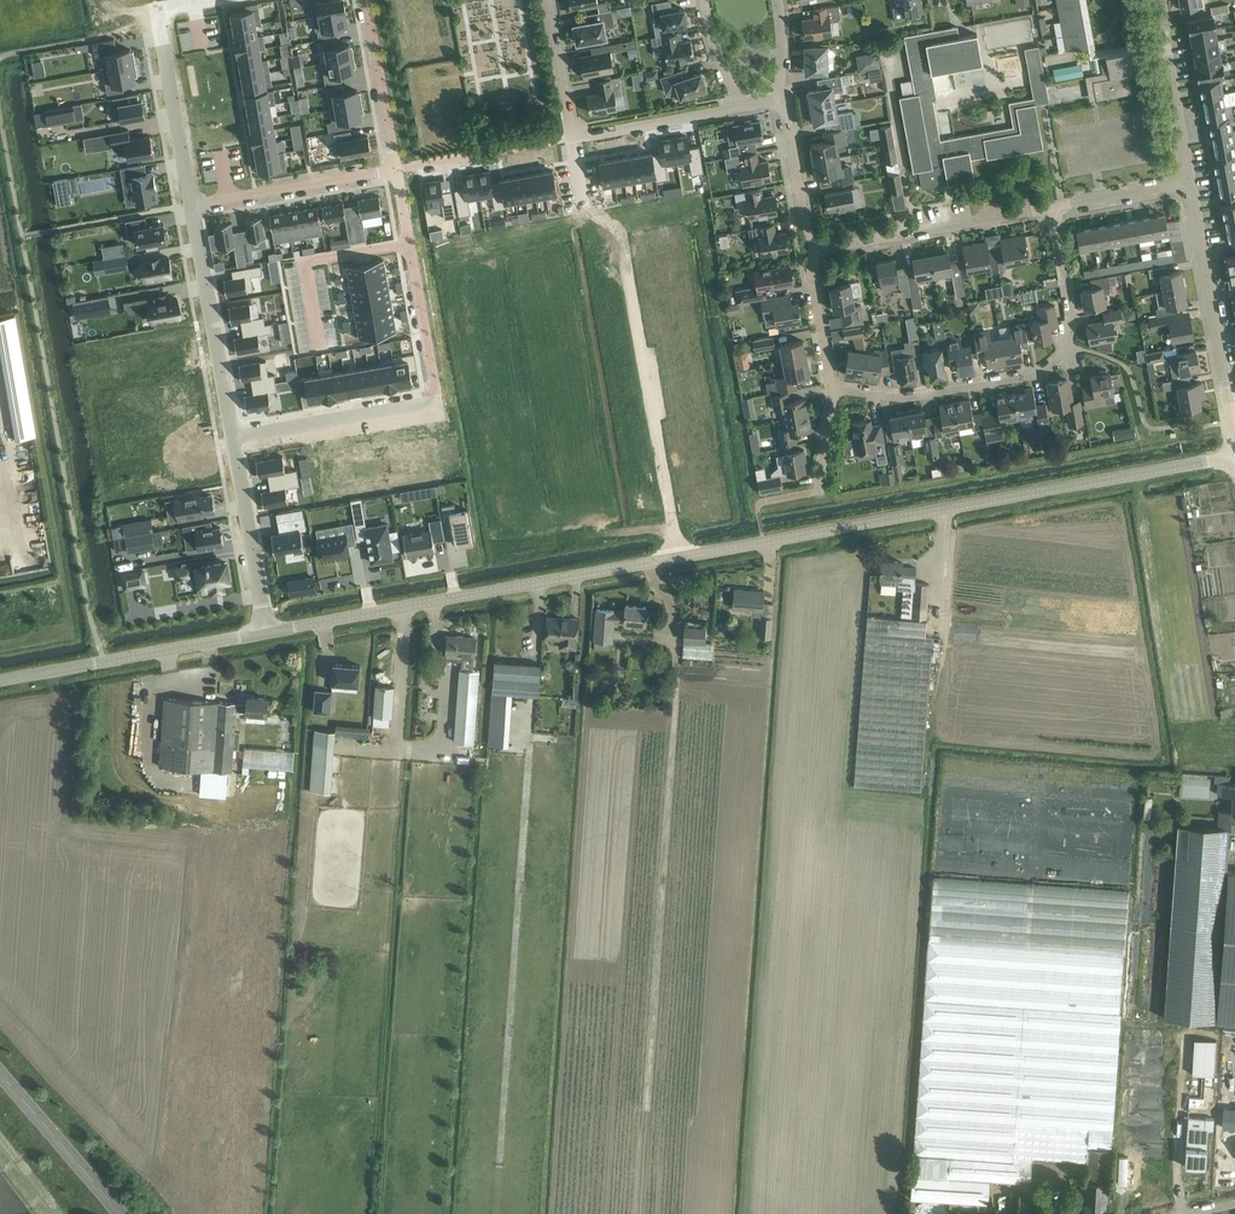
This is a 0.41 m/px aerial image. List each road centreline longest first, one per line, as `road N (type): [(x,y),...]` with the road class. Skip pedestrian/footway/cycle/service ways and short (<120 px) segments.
road 1 (unclassified): [(266,632),(1234,455)]
road 2 (residential): [(396,169),(433,400),(232,436)]
road 3 (residential): [(834,387),(906,395),(1052,363),(1071,327),(1053,206)]
road 4 (residential): [(547,0),(574,133),(739,106)]
road 5 (unclassified): [(0,681),(266,632)]
road 6 (residential): [(1234,434),(1189,182)]
road 7 (residential): [(816,249),(1053,206)]
road 8 (residential): [(193,204),(232,436)]
road 9 (residential): [(193,204),(396,169)]
road 10 (residential): [(159,8),(193,204)]
road 11 (residential): [(232,436),(266,632)]
road 12 (residential): [(1189,182),(1156,0)]
road 13 (secondary): [(119,1213),(0,1073)]
road 14 (residential): [(367,0),(396,169)]
road 15 (residential): [(757,505),(819,491),(834,387)]
road 16 (residential): [(816,249),(780,103)]
road 17 (residential): [(834,387),(814,289),(816,249)]
road 18 (residential): [(1053,206),(1189,182)]

